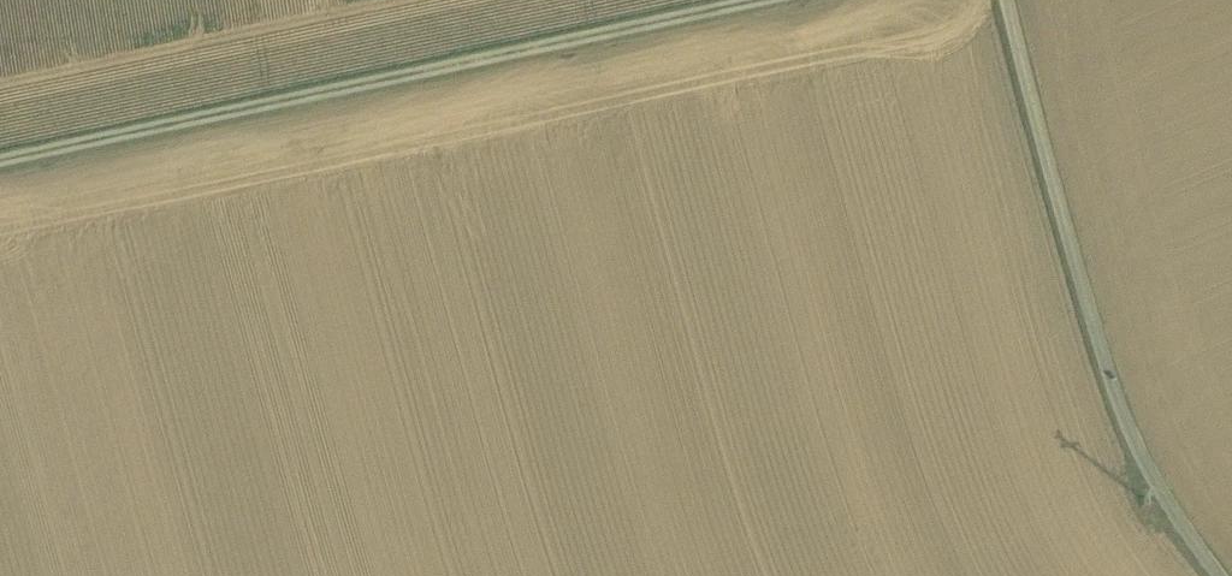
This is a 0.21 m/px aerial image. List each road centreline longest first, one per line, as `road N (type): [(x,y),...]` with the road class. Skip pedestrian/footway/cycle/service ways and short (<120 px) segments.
road 1 (track): [(0,163),(757,0)]
road 2 (residential): [(1004,0),(1119,408),(1192,545),(1216,575)]

